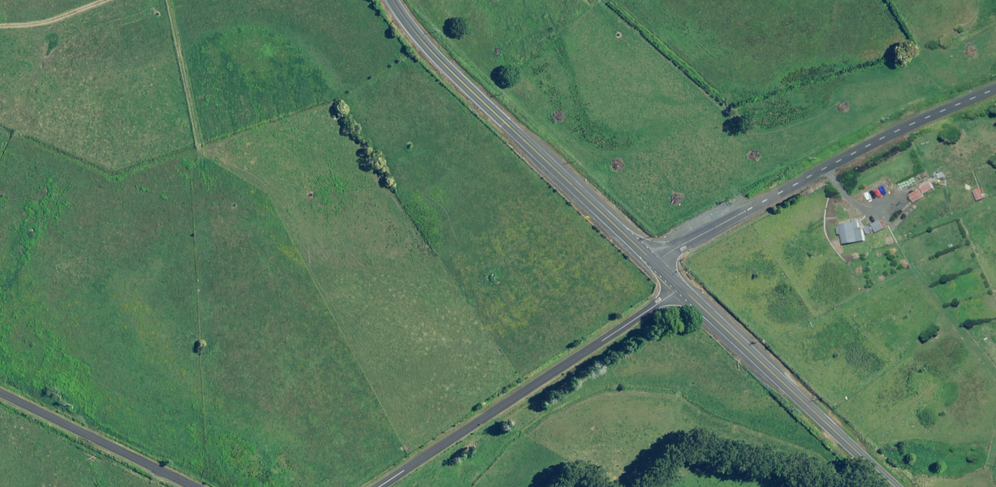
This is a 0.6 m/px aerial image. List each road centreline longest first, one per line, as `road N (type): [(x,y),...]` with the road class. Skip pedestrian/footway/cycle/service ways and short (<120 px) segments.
road 1 (unclassified): [(995,88),(903,126),(656,263)]
road 2 (primary): [(392,0),(453,74),(656,263)]
road 3 (unclassified): [(371,486),(681,287)]
road 4 (primary): [(681,287),(897,486)]
road 5 (unclassified): [(0,391),(199,486)]

